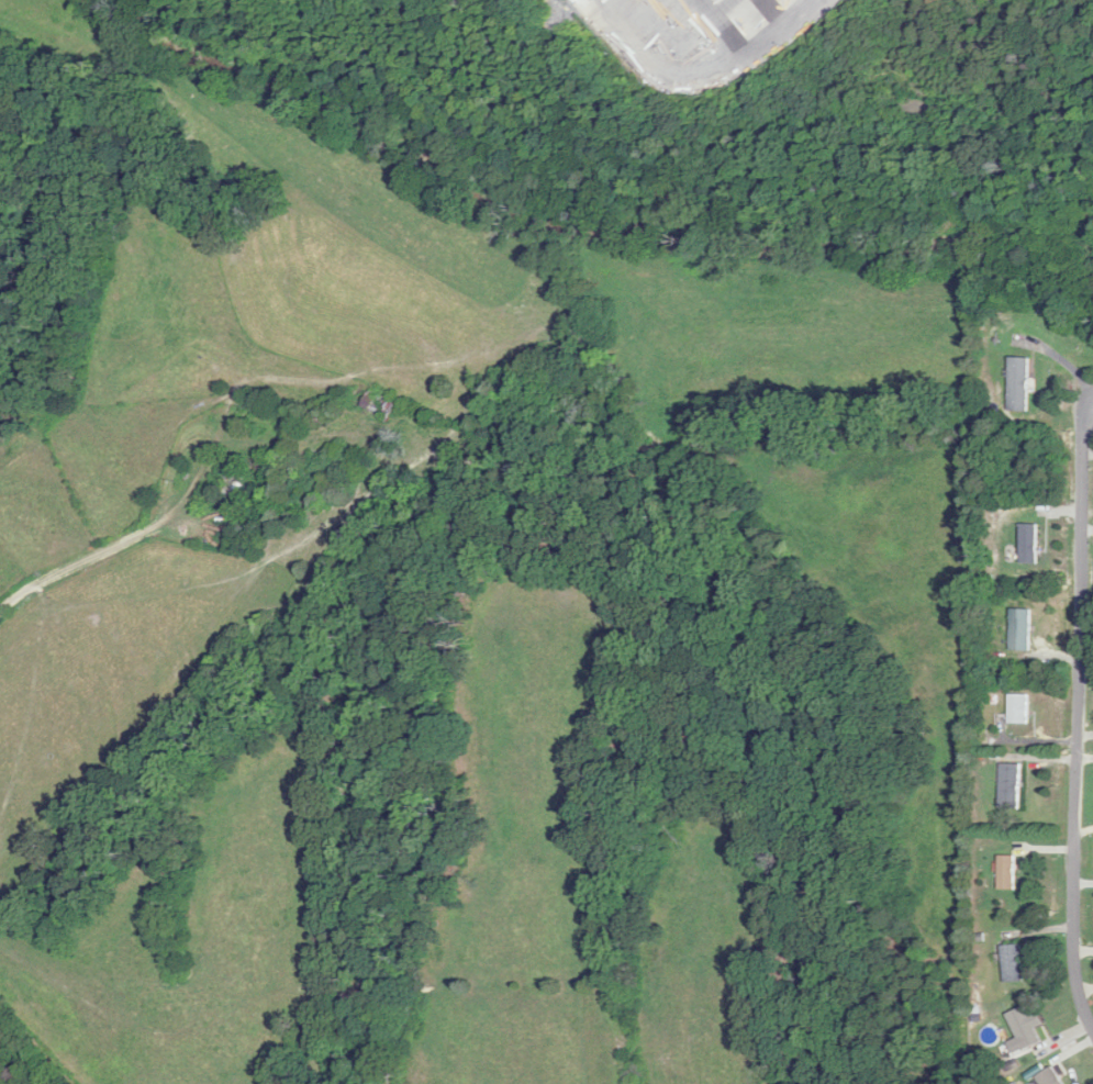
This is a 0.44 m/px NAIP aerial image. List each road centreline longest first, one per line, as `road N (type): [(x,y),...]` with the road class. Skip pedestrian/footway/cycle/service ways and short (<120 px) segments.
road 1 (residential): [(1092,1029),(1072,953),(1083,438),(1092,402)]

